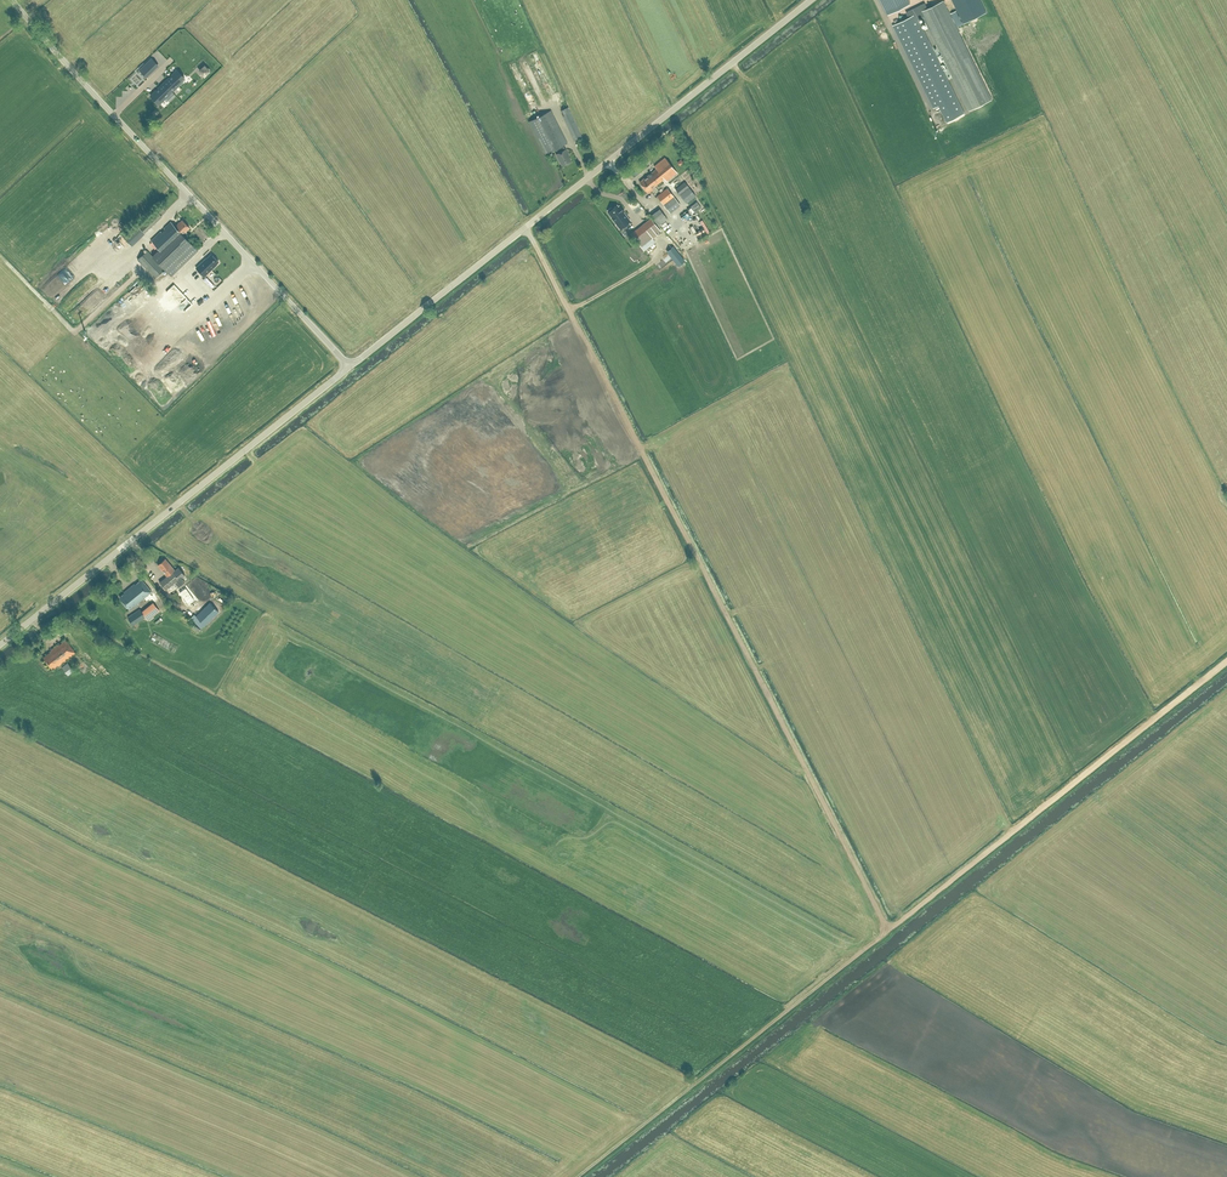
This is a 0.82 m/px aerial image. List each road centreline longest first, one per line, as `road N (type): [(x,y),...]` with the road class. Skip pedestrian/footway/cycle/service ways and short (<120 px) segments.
road 1 (track): [(889,929),(525,227)]
road 2 (unclassified): [(349,367),(811,0)]
road 3 (unclassified): [(349,367),(12,0)]
road 4 (unclassified): [(0,644),(349,367)]
road 5 (track): [(889,929),(1226,660)]
road 6 (track): [(576,1176),(889,929)]

